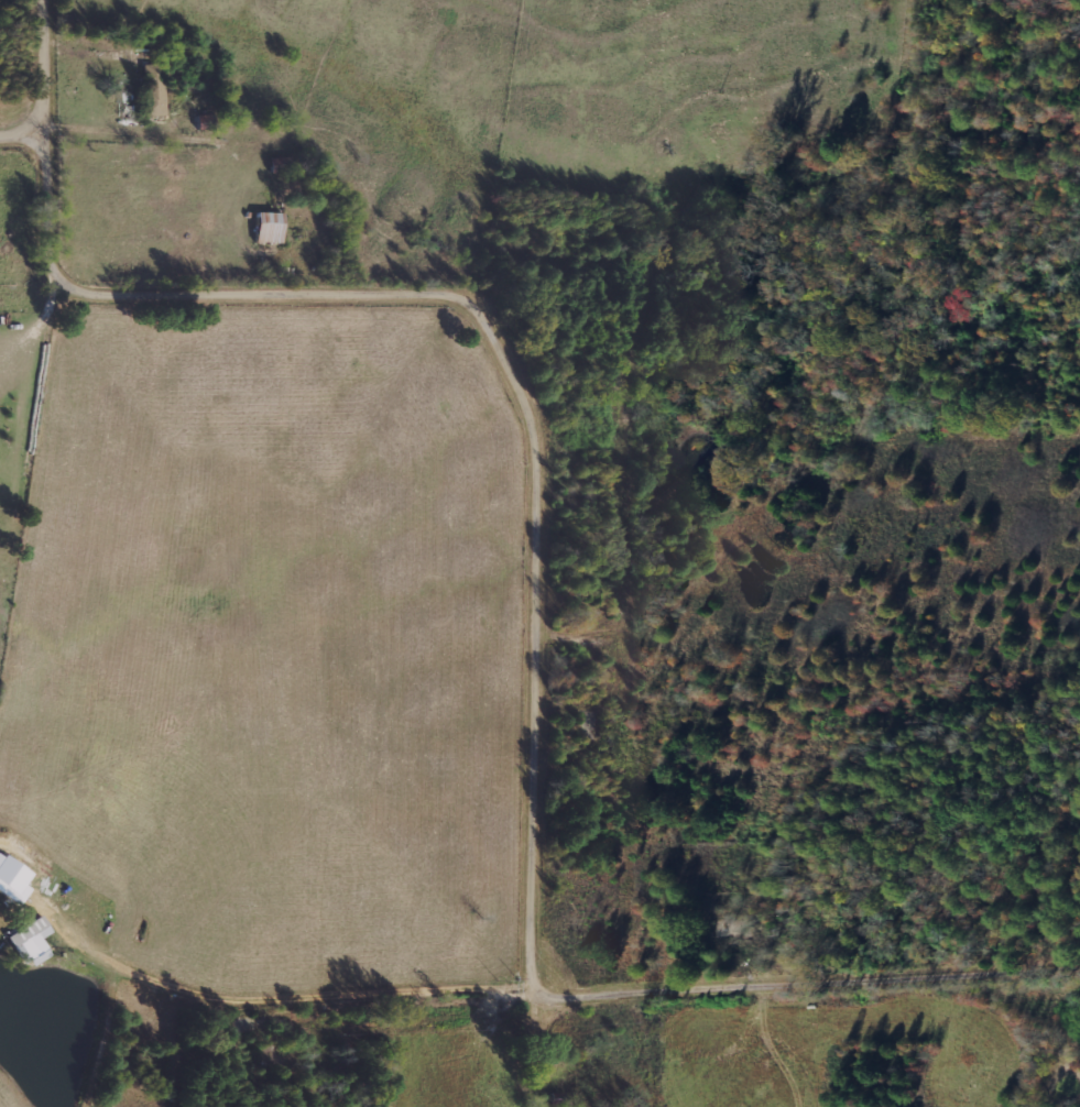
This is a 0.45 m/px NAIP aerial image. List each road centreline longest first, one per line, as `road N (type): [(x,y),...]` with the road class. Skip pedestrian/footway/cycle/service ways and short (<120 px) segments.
road 1 (residential): [(563,999),(539,979),(544,457),(494,330),(435,295),(120,299),(75,287),(56,251),(51,106)]
road 2 (residential): [(563,999),(1079,976)]
road 3 (residential): [(0,138),(30,132),(51,106),(51,0)]

